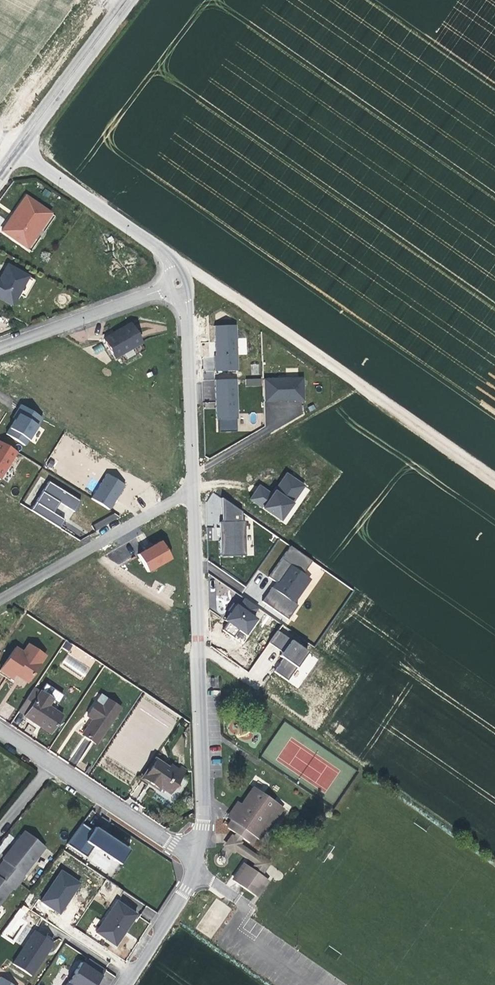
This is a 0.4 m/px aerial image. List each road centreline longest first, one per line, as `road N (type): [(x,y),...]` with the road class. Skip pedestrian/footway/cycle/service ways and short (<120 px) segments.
road 1 (track): [(163,250),(494,481)]
road 2 (residential): [(198,871),(192,490)]
road 3 (residential): [(198,871),(181,851),(0,731)]
road 4 (unclassified): [(192,490),(0,599)]
road 5 (residential): [(178,283),(163,250),(15,148)]
road 6 (residential): [(192,490),(178,283)]
road 7 (unclassified): [(192,490),(362,388)]
road 8 (residential): [(178,283),(0,348)]
road 9 (tertiary): [(15,148),(124,0)]
road 10 (residential): [(123,984),(198,871)]

